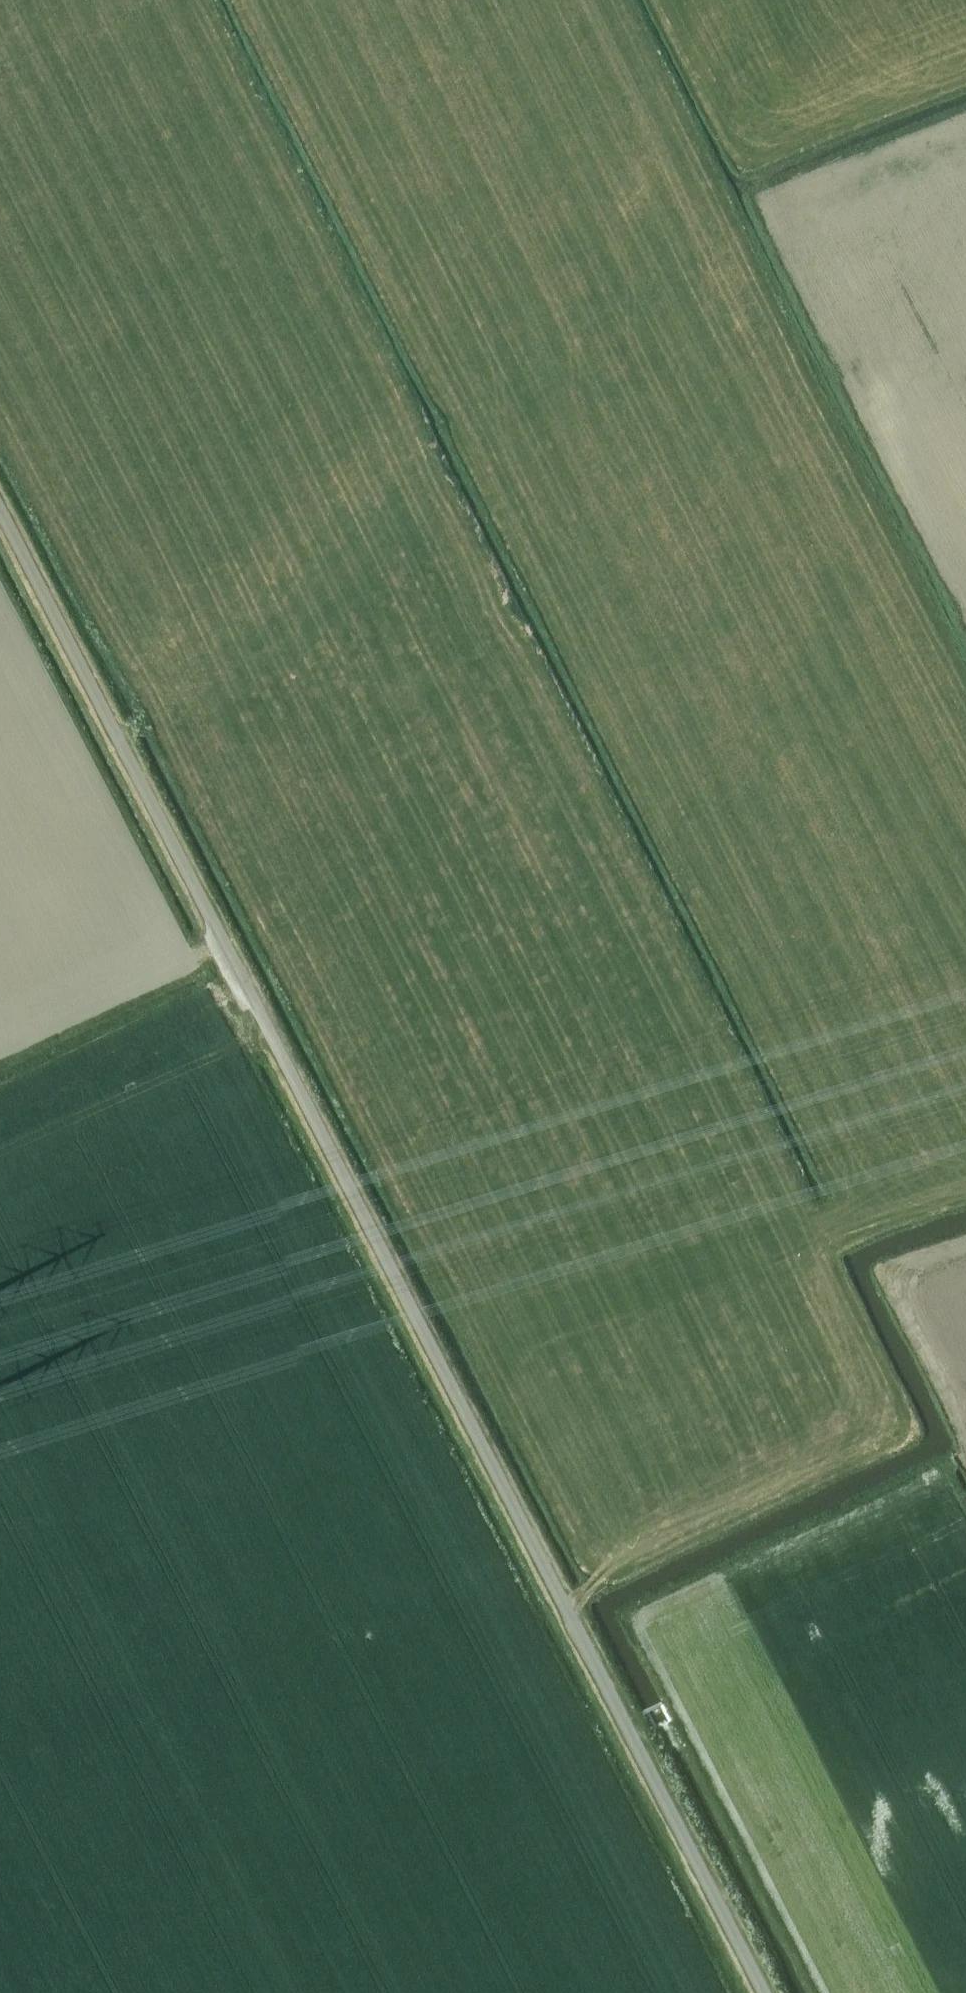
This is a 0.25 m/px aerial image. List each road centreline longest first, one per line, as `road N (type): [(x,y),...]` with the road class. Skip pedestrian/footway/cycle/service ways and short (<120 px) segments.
road 1 (unclassified): [(767,1992),(0,500)]

